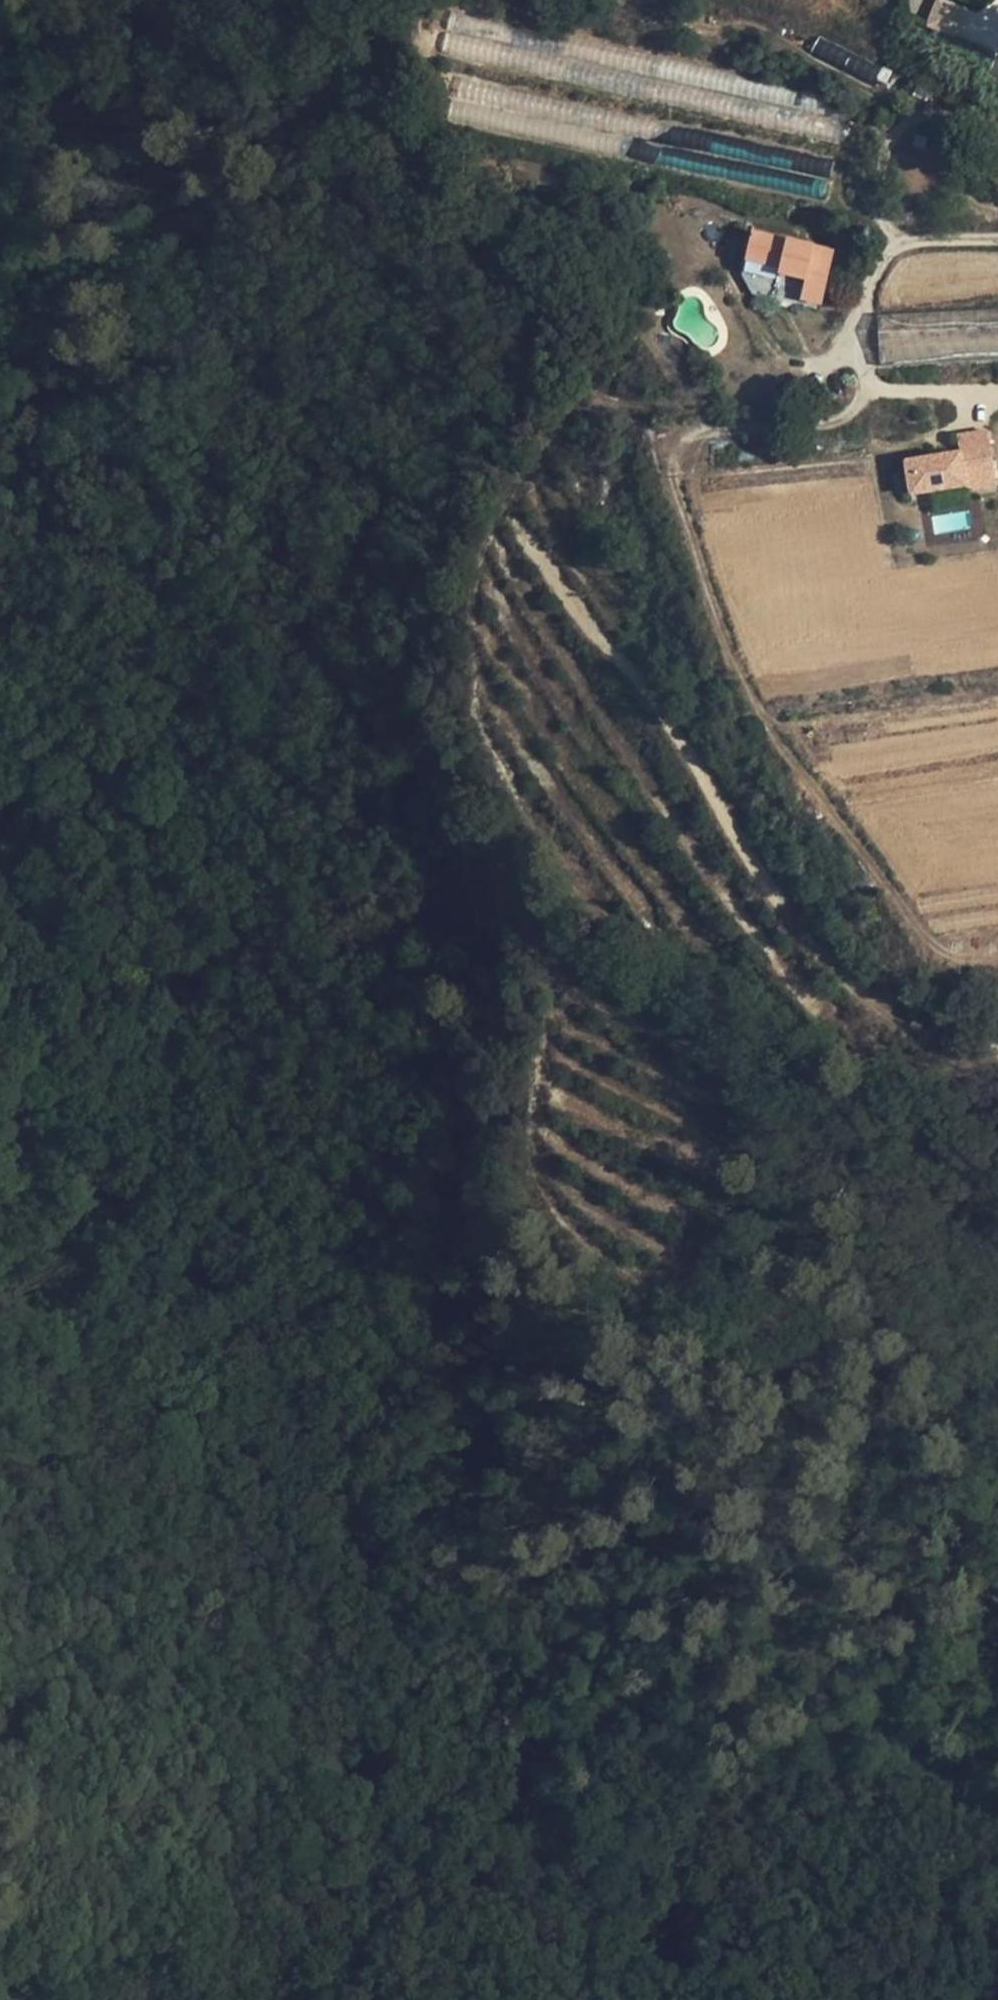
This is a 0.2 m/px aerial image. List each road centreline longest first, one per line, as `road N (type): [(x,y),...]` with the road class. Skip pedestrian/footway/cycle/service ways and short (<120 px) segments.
road 1 (residential): [(997,239),(884,250),(846,434),(586,376)]

